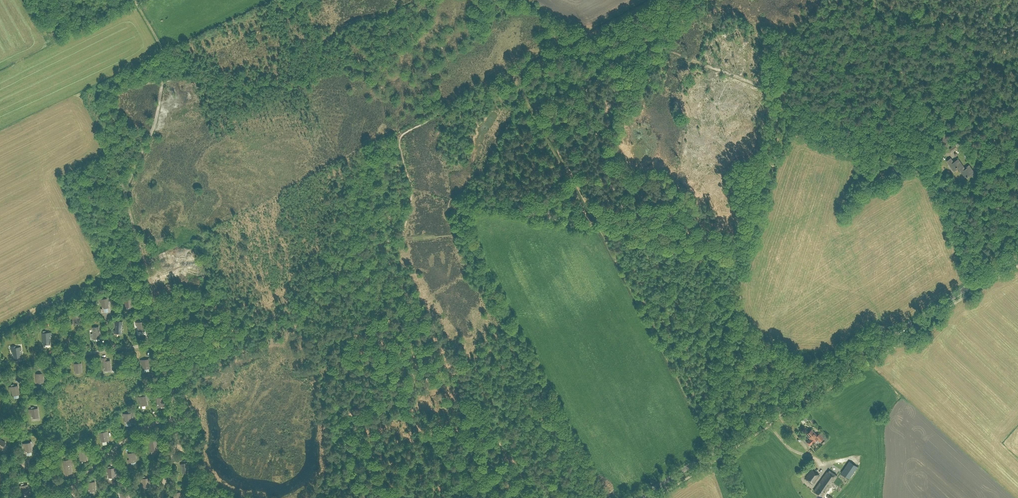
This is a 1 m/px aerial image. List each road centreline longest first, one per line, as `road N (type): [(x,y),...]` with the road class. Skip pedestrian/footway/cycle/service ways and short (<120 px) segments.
road 1 (tertiary): [(640,497),(1017,257)]
road 2 (track): [(405,238),(354,249),(338,275),(282,312),(250,325),(234,320)]
road 3 (track): [(944,153),(929,146),(918,157),(980,280)]
road 4 (track): [(1017,59),(860,0)]

